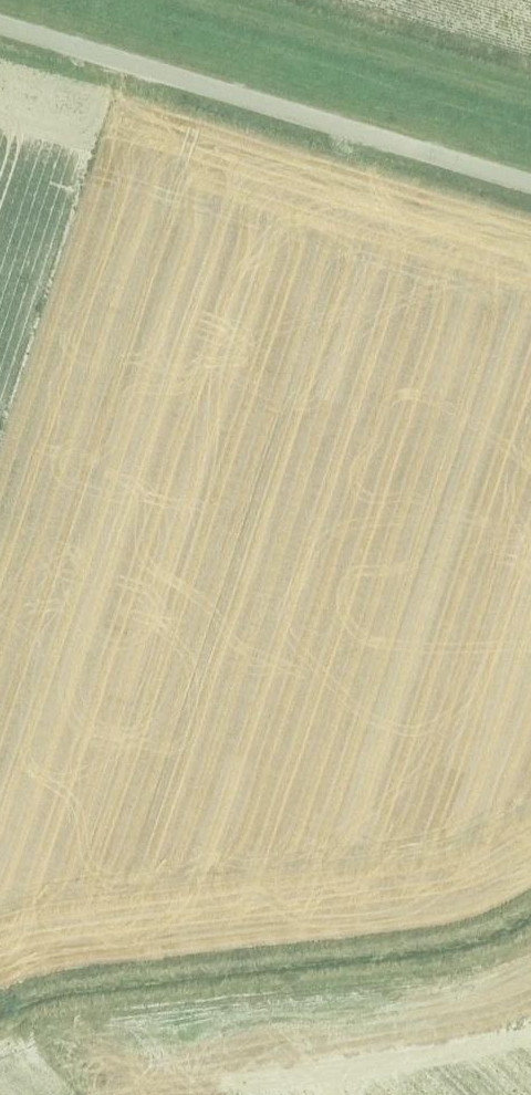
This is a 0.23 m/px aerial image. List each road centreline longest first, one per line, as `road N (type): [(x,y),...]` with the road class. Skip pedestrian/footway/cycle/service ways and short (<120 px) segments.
road 1 (unclassified): [(530,186),(0,27)]

